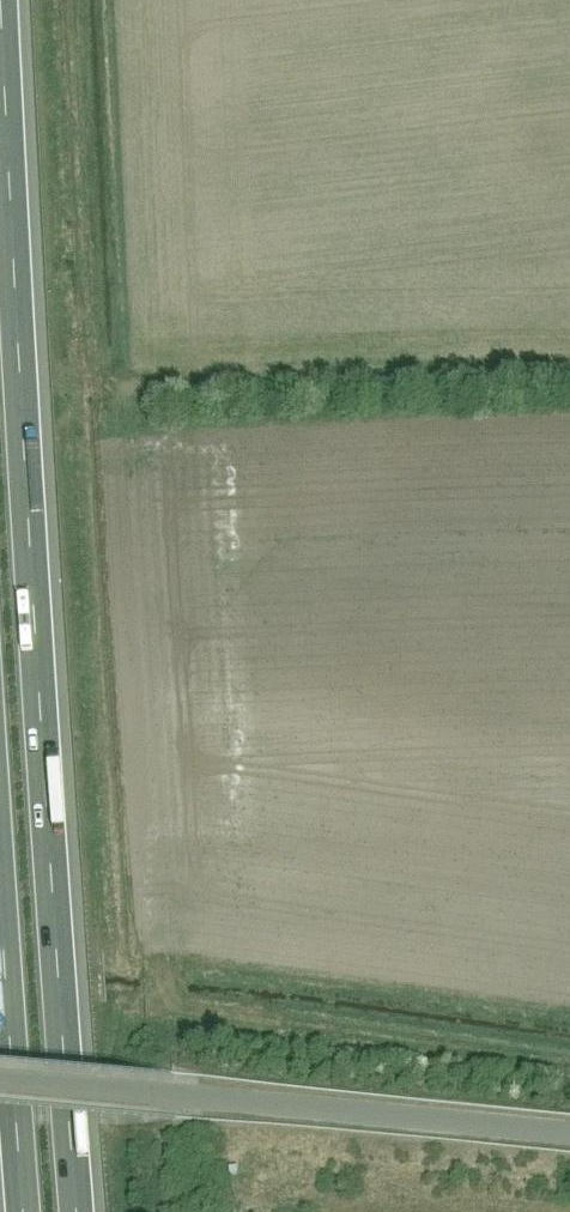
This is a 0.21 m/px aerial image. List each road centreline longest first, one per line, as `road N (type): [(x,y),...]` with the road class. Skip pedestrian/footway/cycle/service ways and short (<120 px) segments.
road 1 (motorway): [(78,1211),(3,0)]
road 2 (residential): [(185,1111),(569,1144)]
road 3 (motorway): [(0,858),(25,1211)]
road 4 (unclassified): [(185,1111),(0,1093)]

